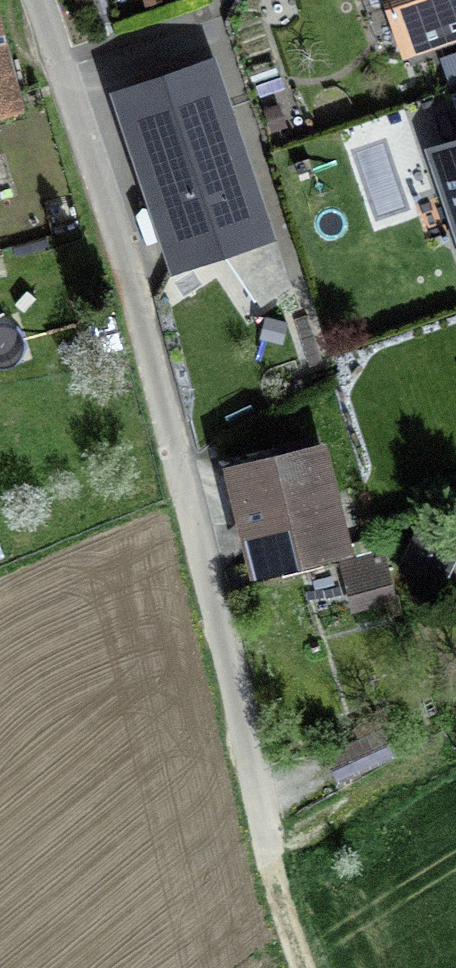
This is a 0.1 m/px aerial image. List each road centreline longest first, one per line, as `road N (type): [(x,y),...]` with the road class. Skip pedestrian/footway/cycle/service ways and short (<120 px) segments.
road 1 (residential): [(36,0),(128,274),(276,871)]

